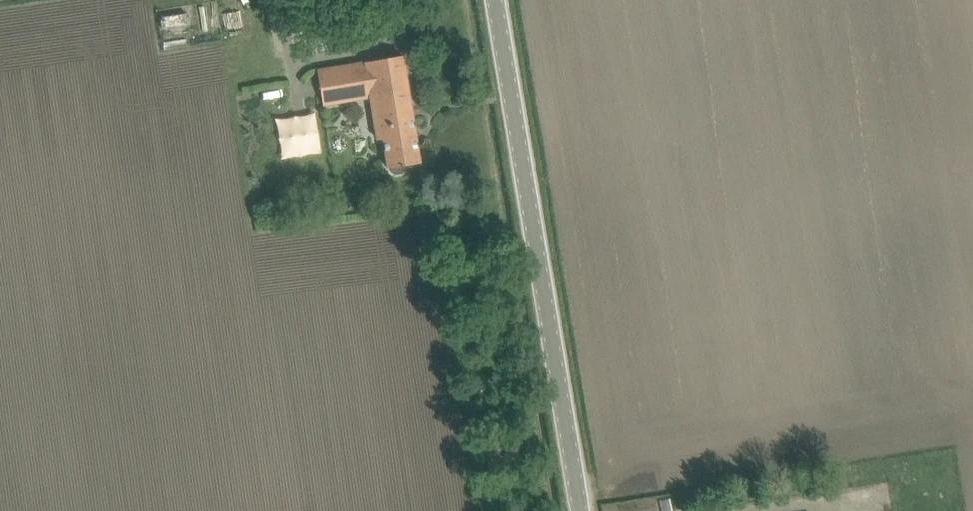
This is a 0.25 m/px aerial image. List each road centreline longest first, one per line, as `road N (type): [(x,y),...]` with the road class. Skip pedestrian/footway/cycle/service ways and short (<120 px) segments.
road 1 (unclassified): [(582,510),(497,0)]

